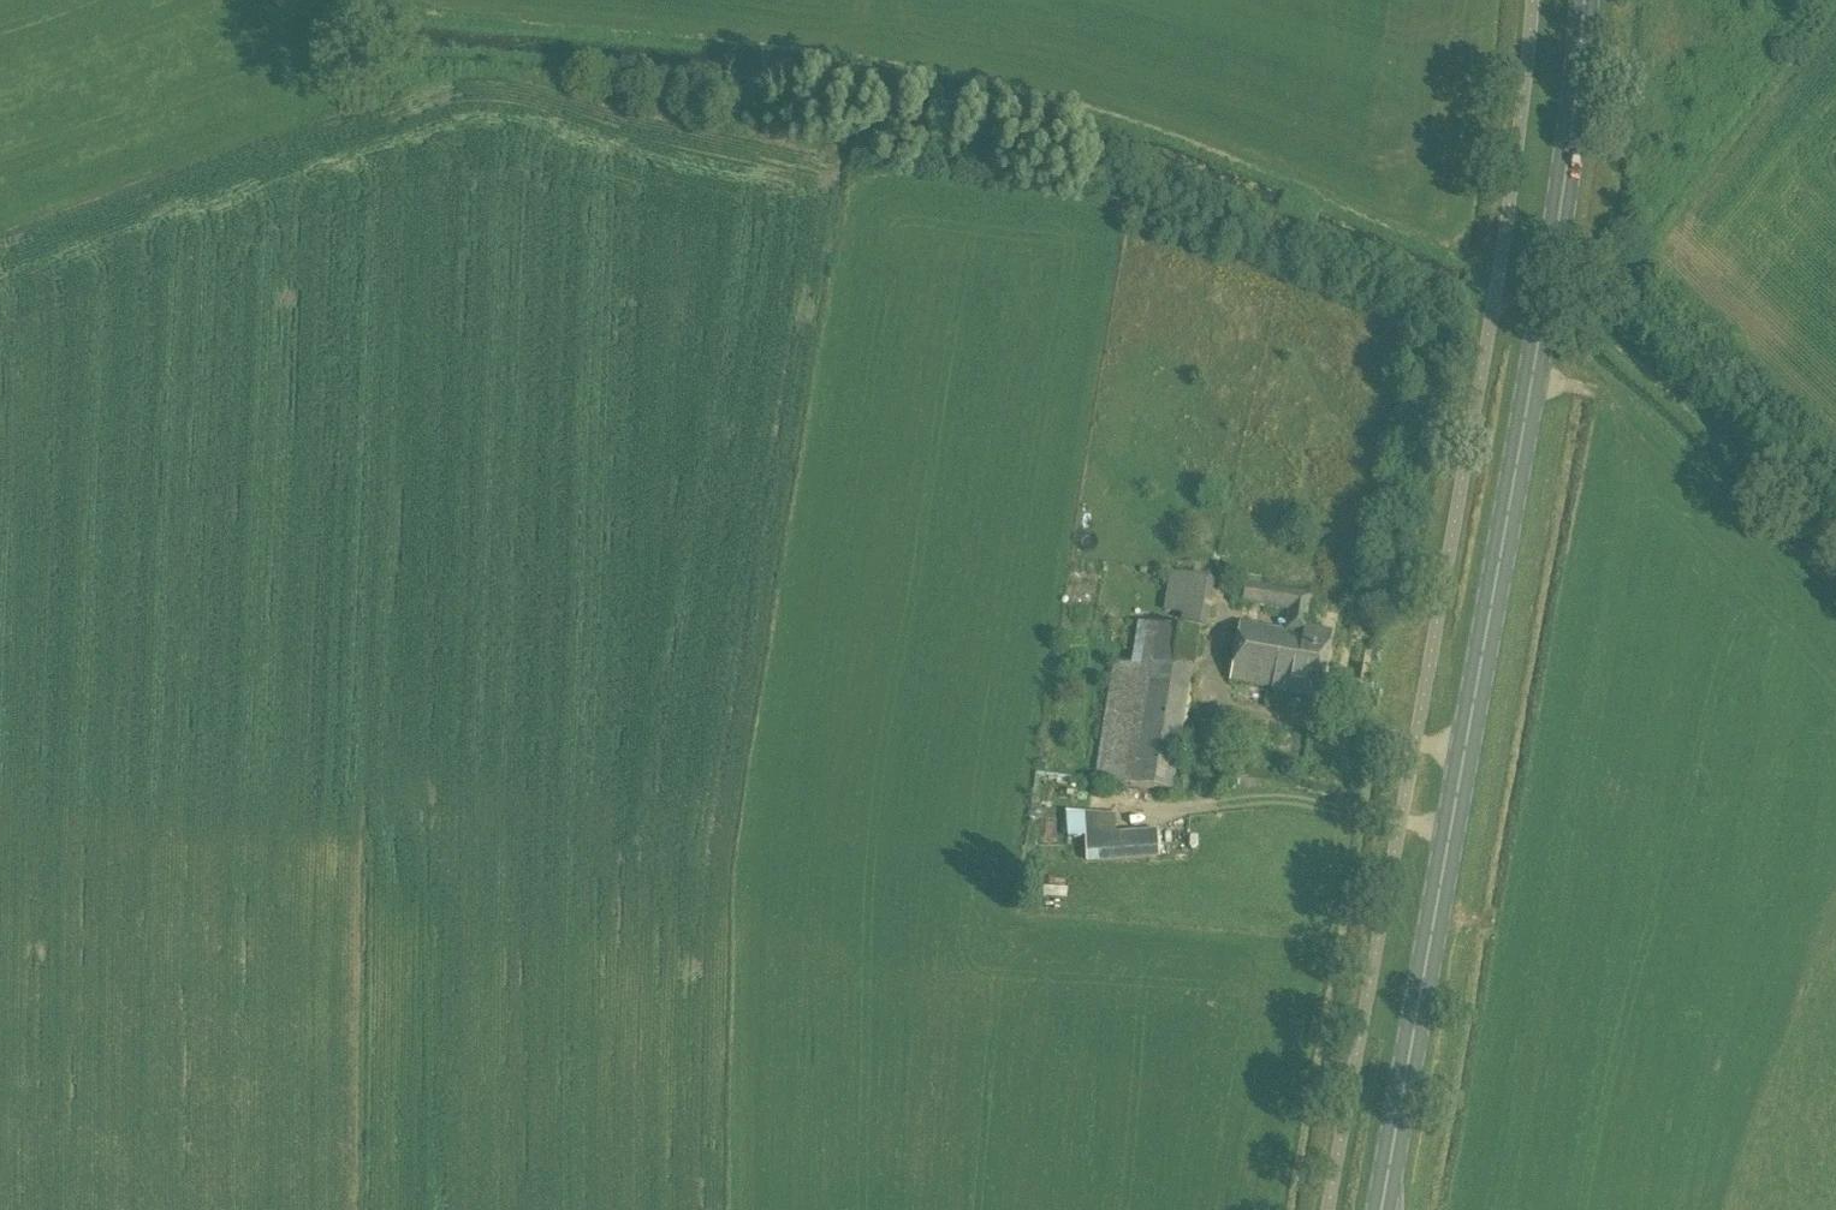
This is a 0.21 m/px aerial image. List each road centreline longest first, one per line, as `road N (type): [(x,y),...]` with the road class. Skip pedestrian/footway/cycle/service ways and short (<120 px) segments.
road 1 (primary): [(1378,1209),(1555,261),(1584,0)]

